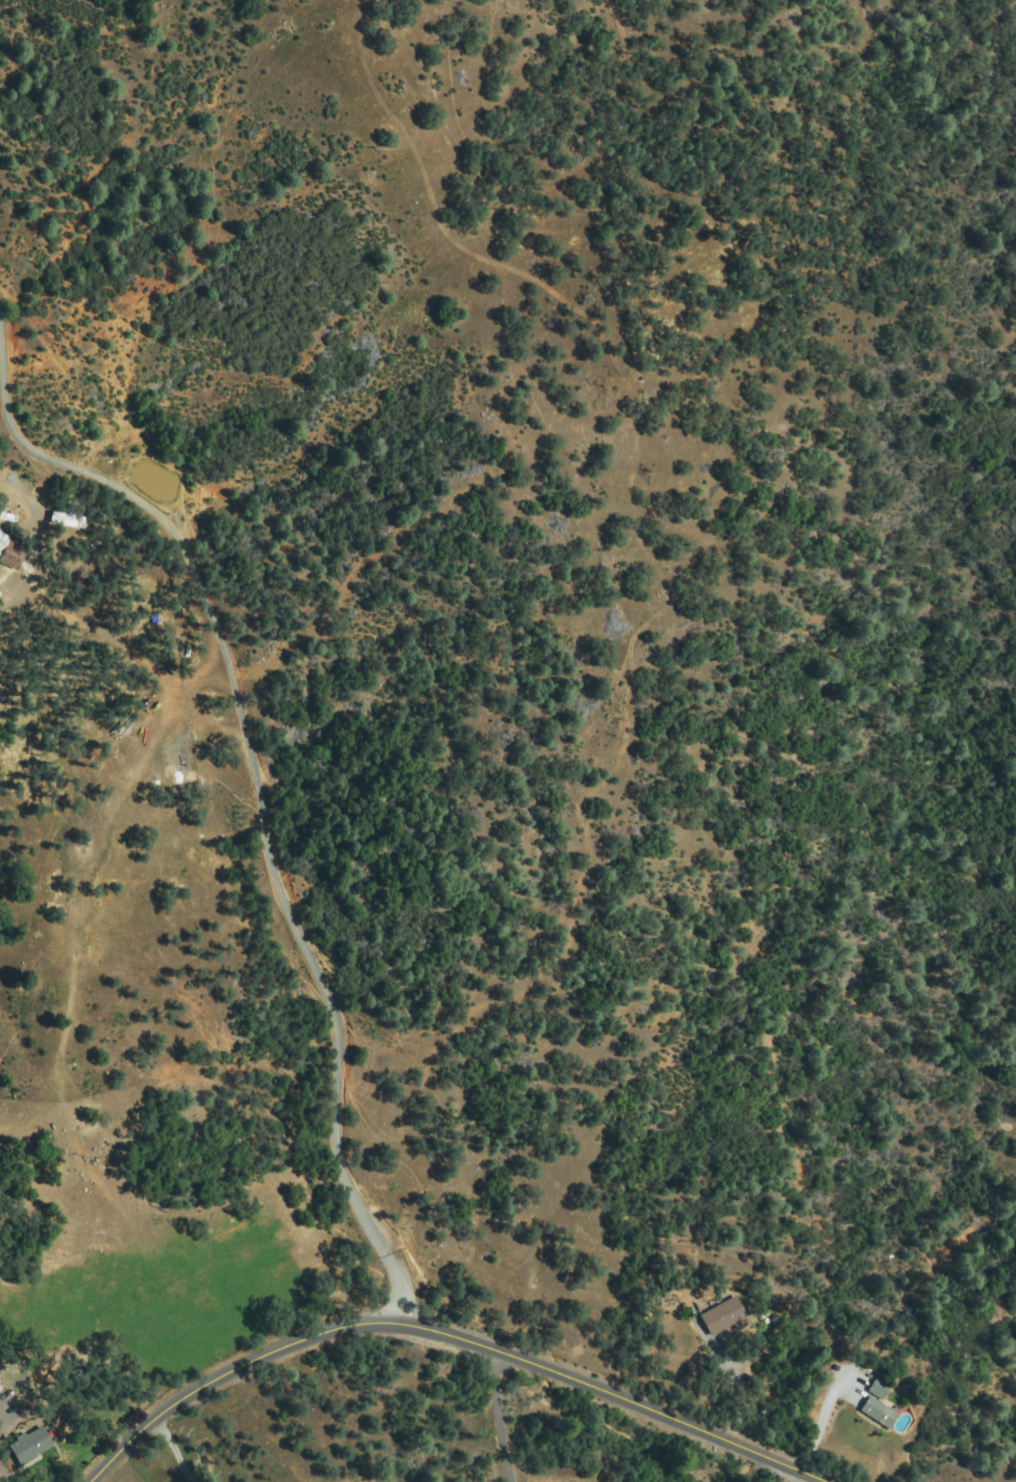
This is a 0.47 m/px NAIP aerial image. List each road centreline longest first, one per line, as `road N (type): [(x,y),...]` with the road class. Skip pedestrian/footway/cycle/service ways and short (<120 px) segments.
road 1 (residential): [(0,300),(12,408),(31,450),(143,502),(165,519),(198,578),(248,743),(278,887),(343,1034),(342,1170),(383,1249),(397,1326)]
road 2 (tertiary): [(87,1481),(149,1420),(223,1375),(339,1332),(397,1326),(541,1372),(788,1481)]

